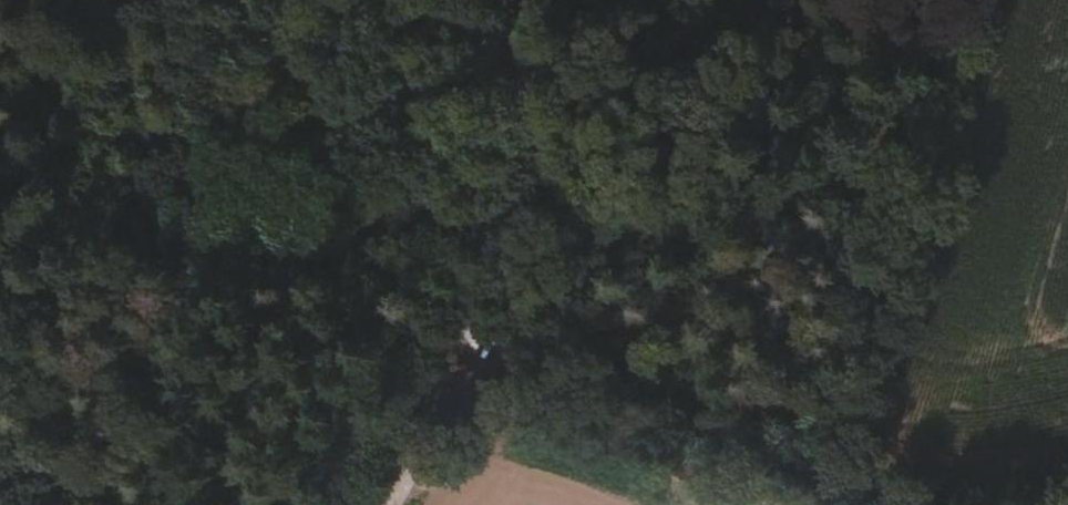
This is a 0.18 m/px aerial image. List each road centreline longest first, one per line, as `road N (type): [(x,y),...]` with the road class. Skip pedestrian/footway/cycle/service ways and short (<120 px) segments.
road 1 (track): [(388,504),(456,387),(487,367),(517,368),(924,504)]

